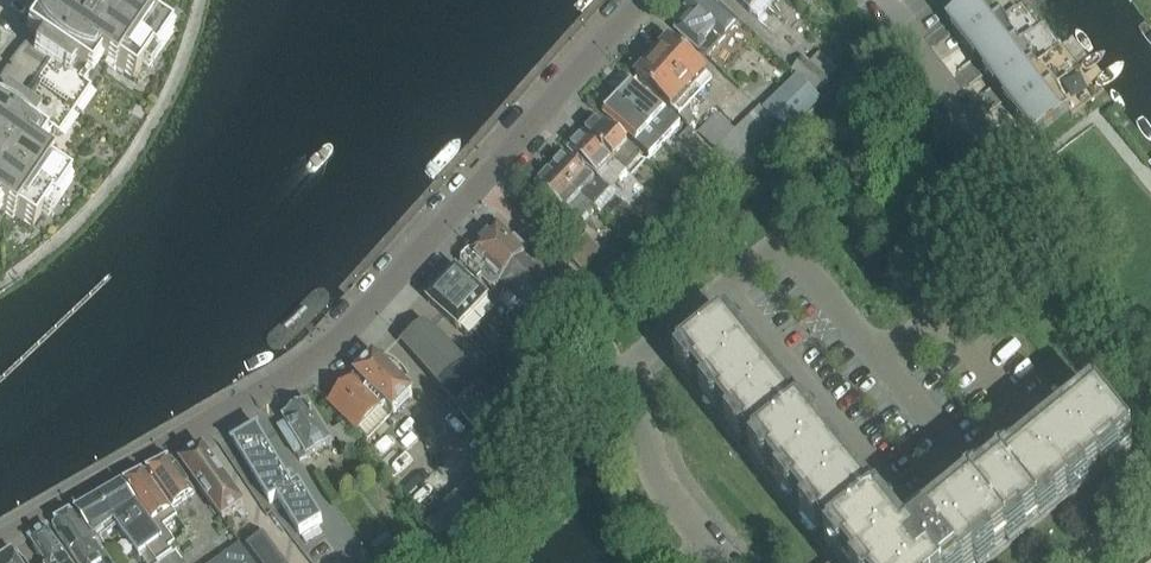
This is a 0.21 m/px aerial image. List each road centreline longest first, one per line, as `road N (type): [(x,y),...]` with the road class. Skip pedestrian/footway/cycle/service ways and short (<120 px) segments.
road 1 (residential): [(0,540),(335,346),(644,0)]
road 2 (residential): [(711,550),(659,479),(626,369),(724,287)]
road 3 (residential): [(879,0),(997,154)]

